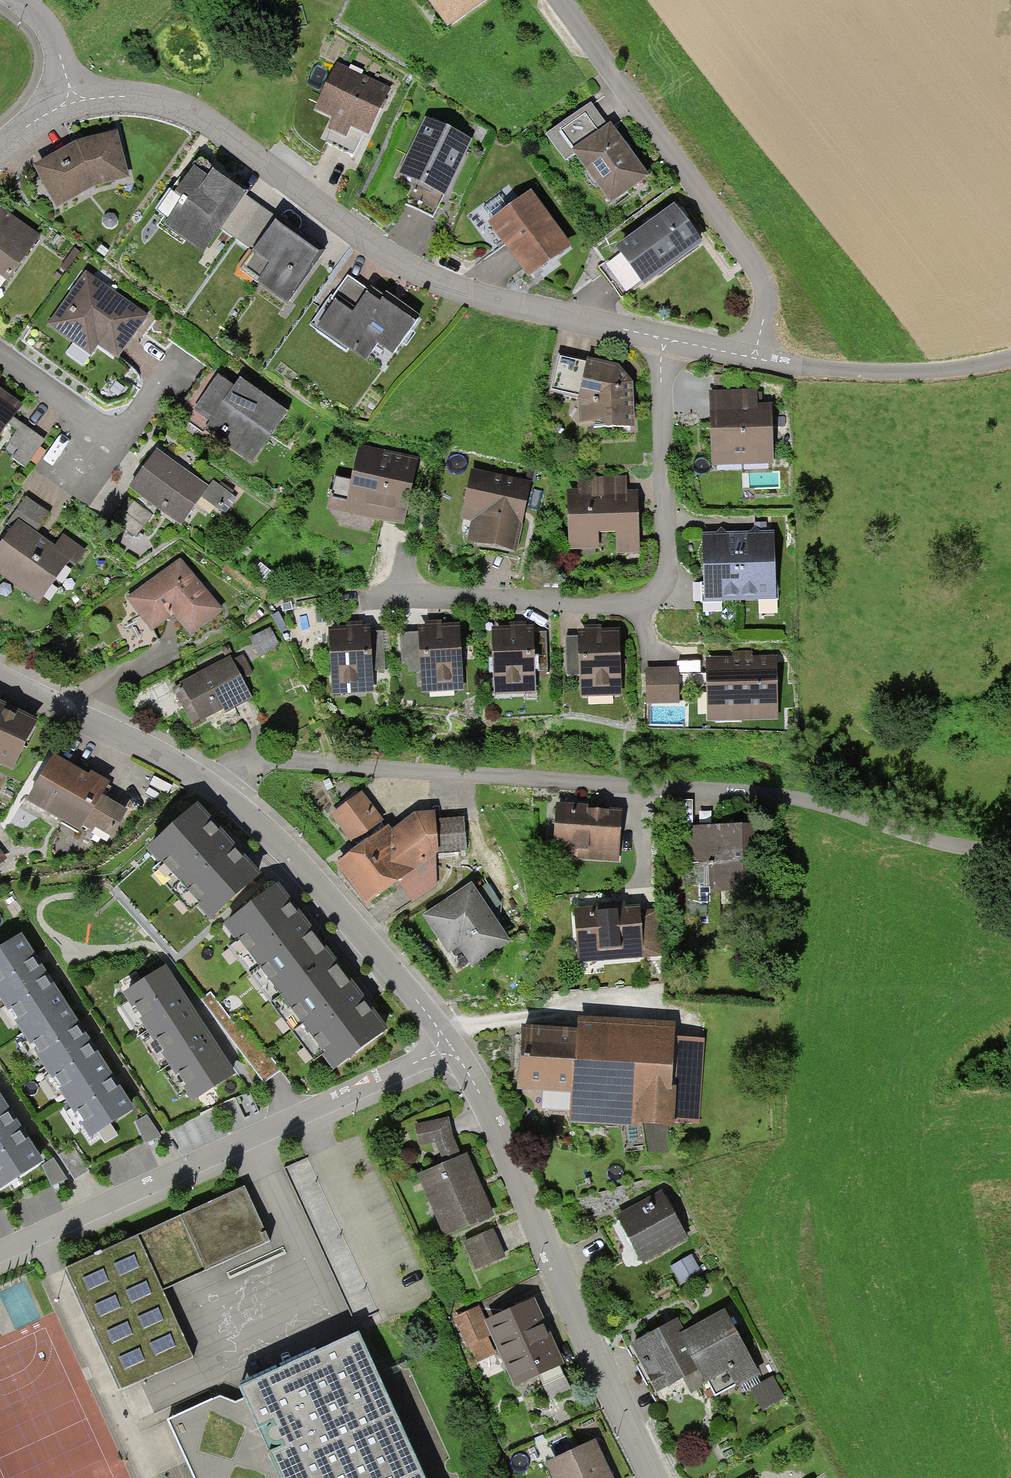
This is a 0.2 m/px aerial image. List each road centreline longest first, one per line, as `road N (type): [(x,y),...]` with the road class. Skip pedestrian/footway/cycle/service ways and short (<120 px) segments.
road 1 (residential): [(1010,848),(945,845),(782,794),(251,761),(224,786)]
road 2 (residential): [(663,333),(442,281),(332,218),(202,119),(68,97)]
road 3 (residential): [(367,597),(611,606),(655,590),(675,548),(663,333)]
road 4 (residential): [(0,1253),(447,1042)]
road 5 (residential): [(447,1042),(483,1094),(655,1477)]
road 6 (residential): [(547,0),(709,231),(782,361)]
road 7 (residential): [(224,786),(376,948),(447,1042)]
road 8 (residential): [(0,678),(224,786)]
road 9 (residential): [(1010,353),(967,366),(877,374),(782,361)]
road 10 (residential): [(0,351),(111,443)]
road 11 (residential): [(782,361),(663,333)]

